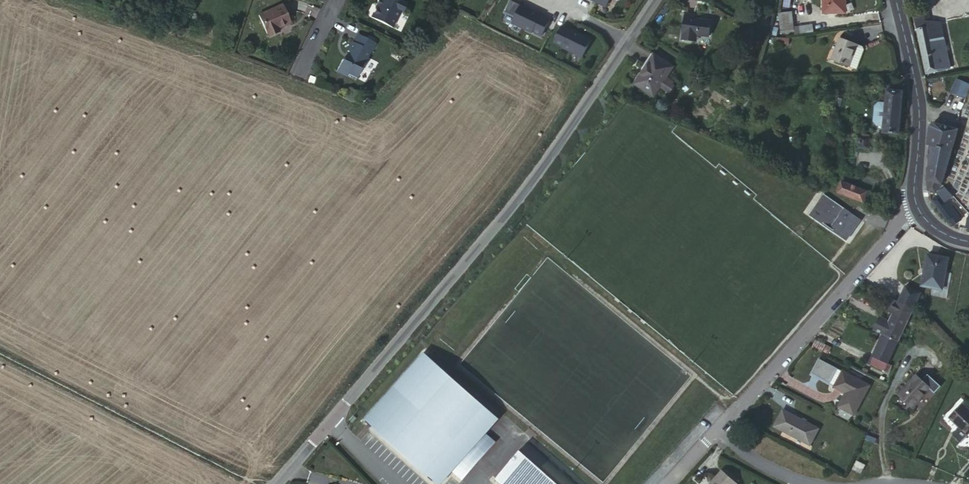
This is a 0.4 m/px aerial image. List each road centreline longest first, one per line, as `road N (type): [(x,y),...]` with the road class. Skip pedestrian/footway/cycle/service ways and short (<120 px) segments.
road 1 (tertiary): [(652,0),(530,180),(278,483)]
road 2 (unclassified): [(914,205),(718,428)]
road 3 (tertiary): [(914,205),(919,106),(895,0)]

